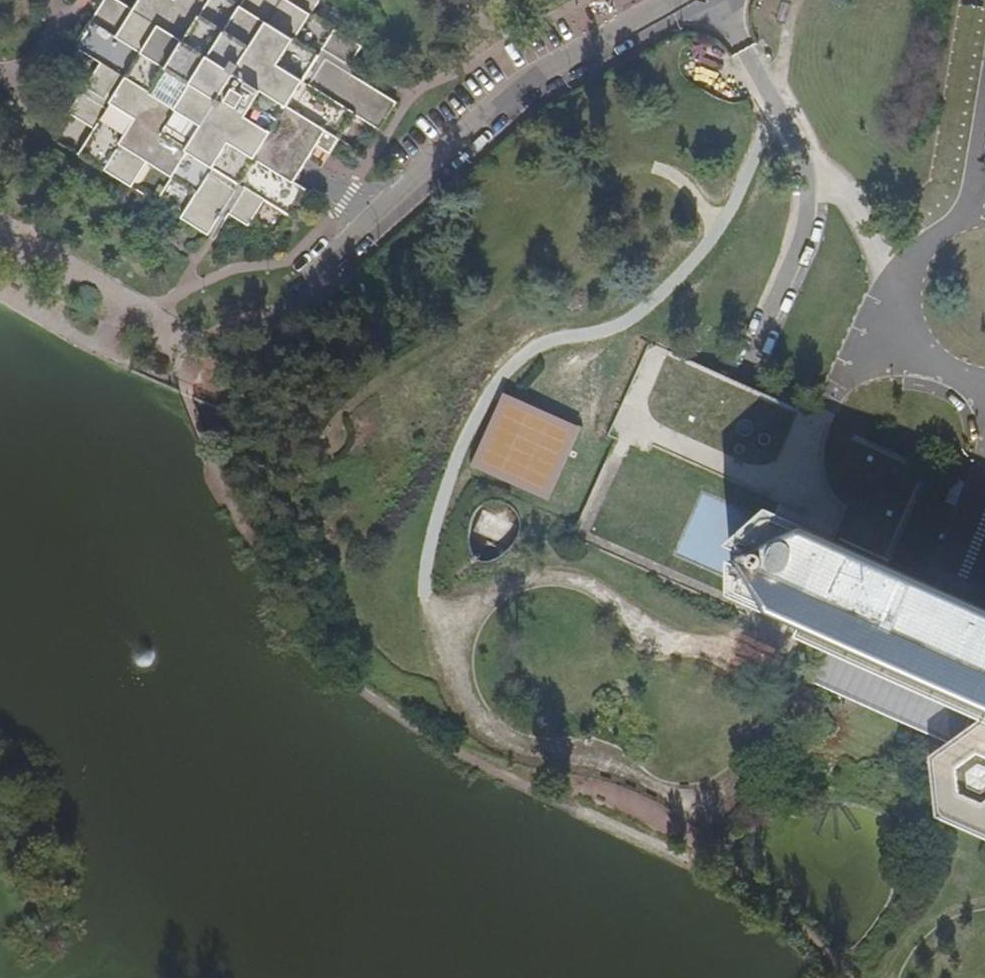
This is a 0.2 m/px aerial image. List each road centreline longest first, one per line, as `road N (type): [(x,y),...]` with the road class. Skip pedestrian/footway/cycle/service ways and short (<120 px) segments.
road 1 (residential): [(678,0),(508,91),(309,276)]

